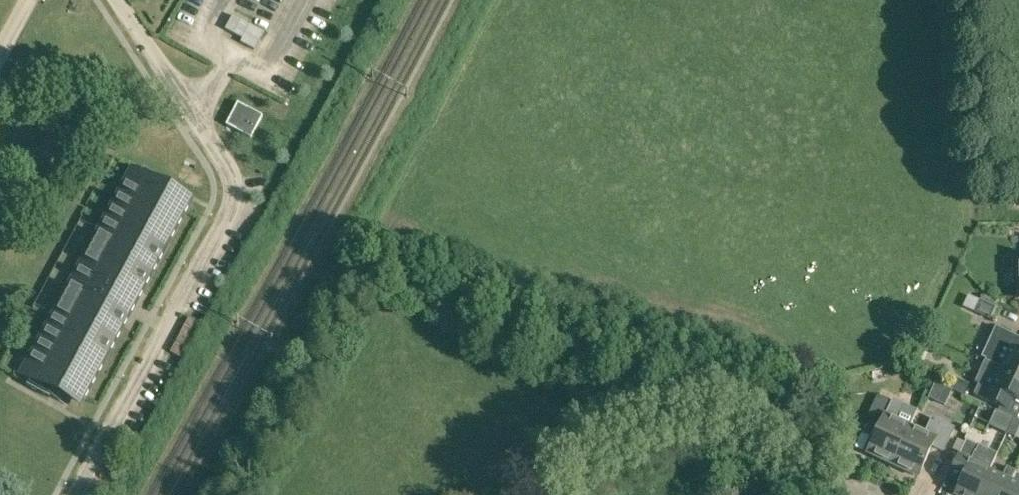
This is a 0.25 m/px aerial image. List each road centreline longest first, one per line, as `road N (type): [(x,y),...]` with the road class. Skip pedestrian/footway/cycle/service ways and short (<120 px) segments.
road 1 (residential): [(118,0),(229,168),(233,195),(72,494)]

